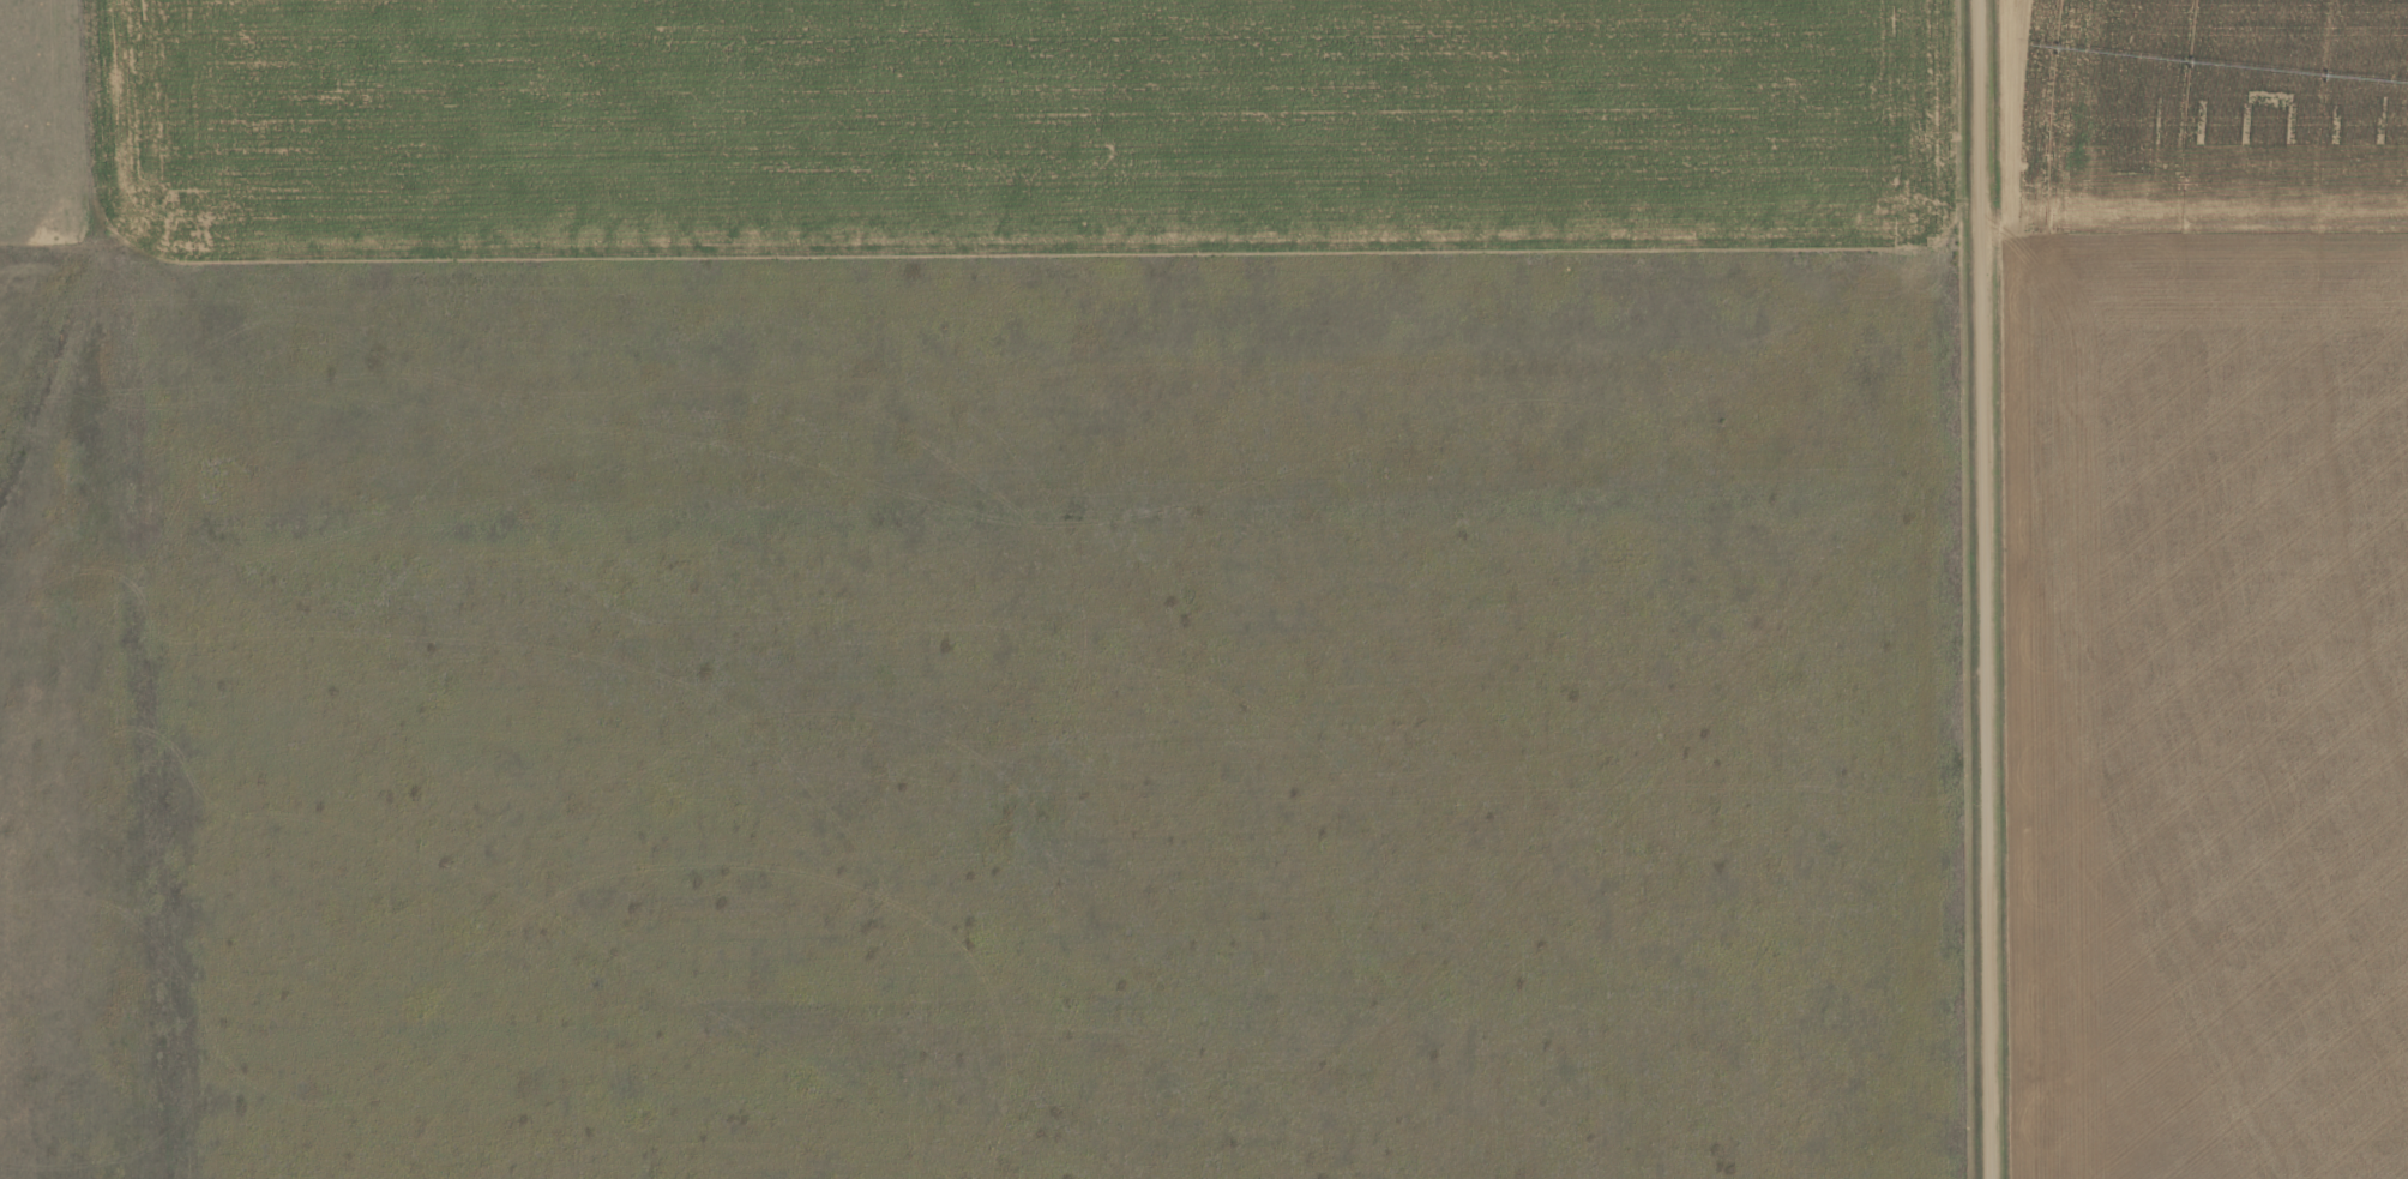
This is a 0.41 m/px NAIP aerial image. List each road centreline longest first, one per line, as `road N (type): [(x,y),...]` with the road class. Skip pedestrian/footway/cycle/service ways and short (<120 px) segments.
road 1 (residential): [(1992,1178),(1981,0)]

